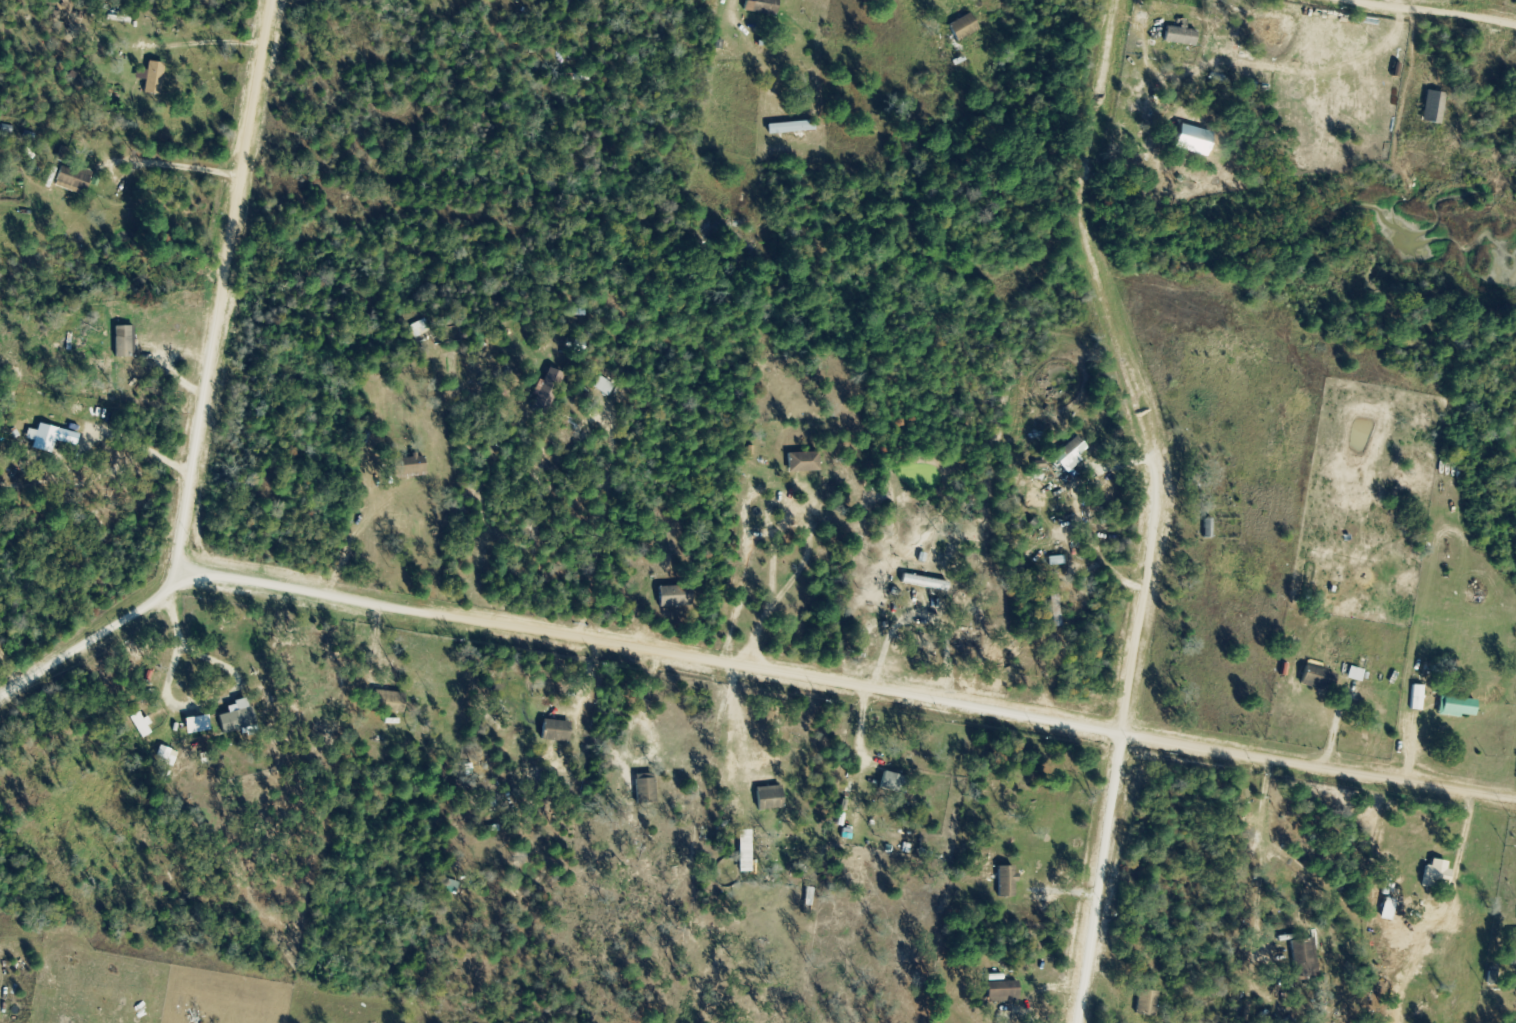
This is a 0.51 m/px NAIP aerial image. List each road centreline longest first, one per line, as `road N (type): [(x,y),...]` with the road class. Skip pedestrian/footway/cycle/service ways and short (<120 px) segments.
road 1 (residential): [(1515,798),(260,582),(186,579)]
road 2 (residential): [(1073,1022),(1157,513),(1152,450),(1086,227),(1084,195),(1117,0)]
road 3 (residential): [(186,579),(185,540),(271,0)]
road 4 (residential): [(0,702),(186,579)]
road 5 (residential): [(1376,0),(1515,24)]

